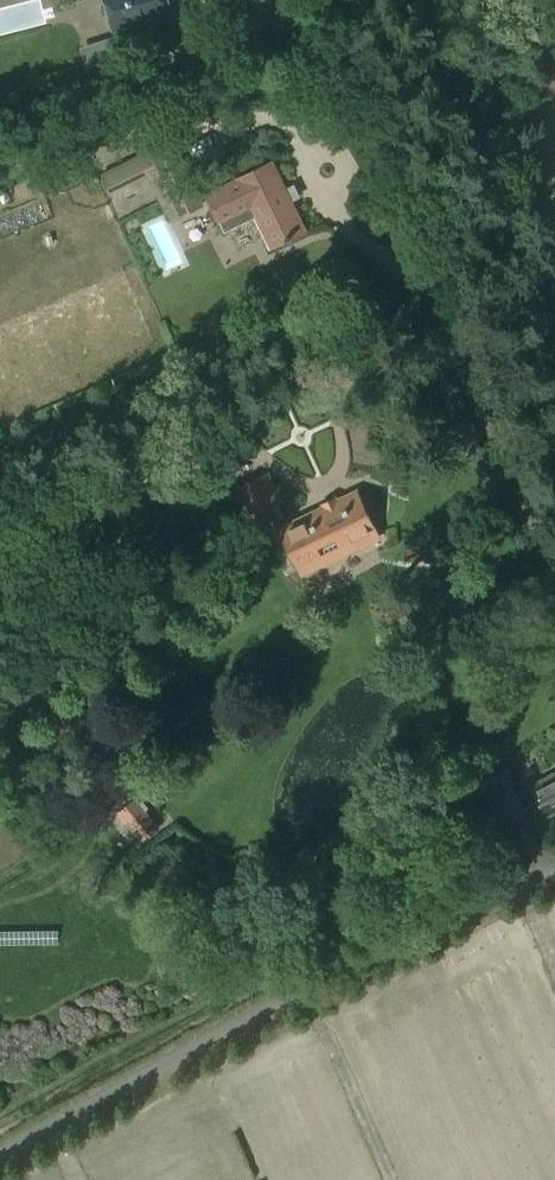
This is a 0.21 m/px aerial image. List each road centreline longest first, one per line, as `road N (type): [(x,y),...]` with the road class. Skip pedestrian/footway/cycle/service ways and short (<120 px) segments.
road 1 (unclassified): [(554,556),(398,207),(293,5)]
road 2 (unclassified): [(0,124),(293,5)]

